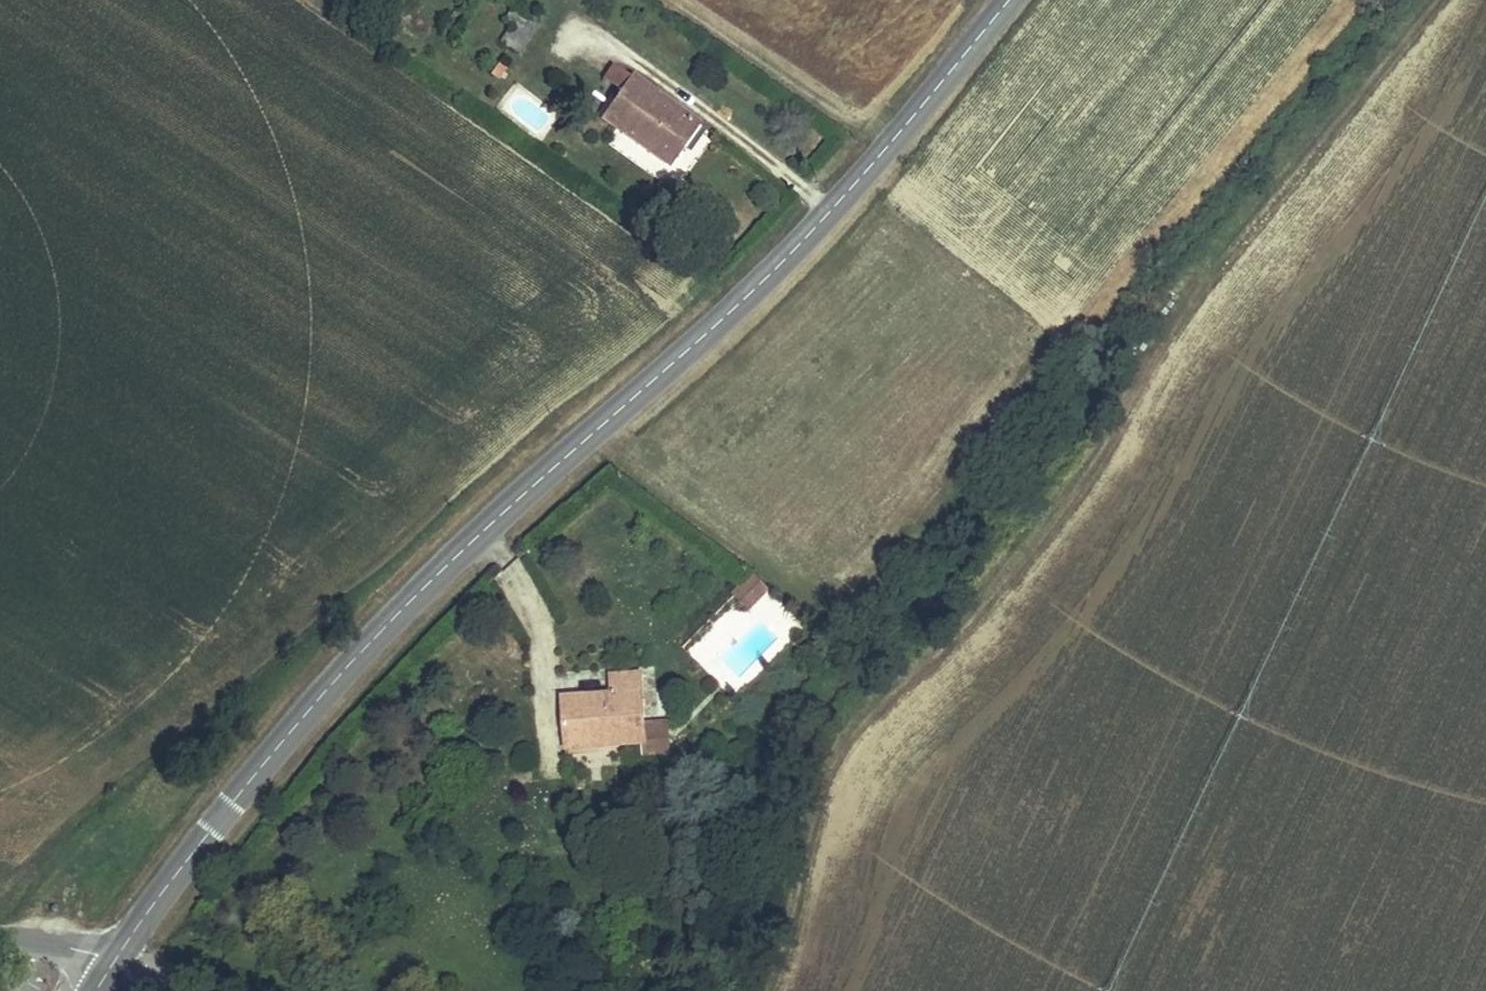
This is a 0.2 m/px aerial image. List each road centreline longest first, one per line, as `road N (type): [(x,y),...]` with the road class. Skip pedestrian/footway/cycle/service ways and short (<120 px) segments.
road 1 (tertiary): [(116,957),(353,652),(827,211),(1003,0)]

